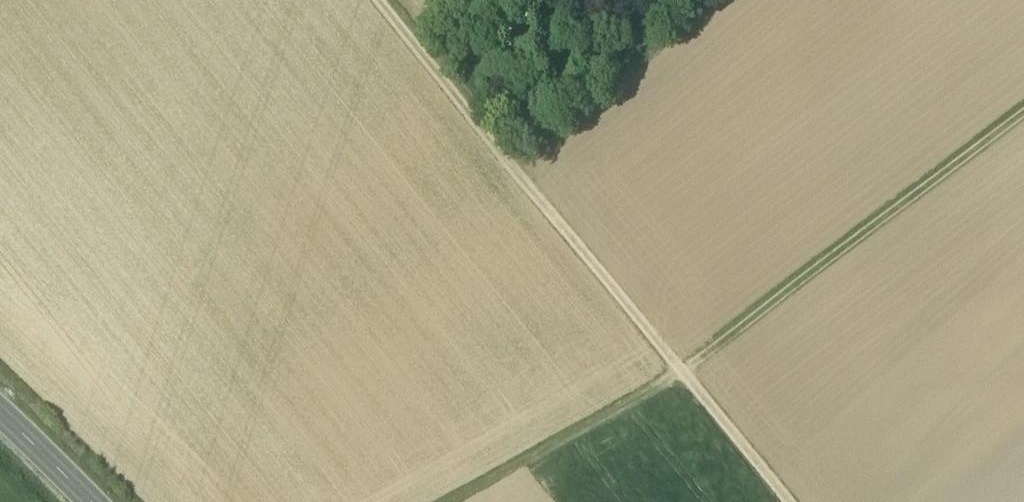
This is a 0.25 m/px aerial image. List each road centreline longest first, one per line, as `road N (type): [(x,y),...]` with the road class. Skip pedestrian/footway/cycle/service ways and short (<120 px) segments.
road 1 (track): [(1023,127),(700,378),(483,501)]
road 2 (track): [(388,0),(797,501)]
road 3 (secondary): [(95,501),(0,409)]

